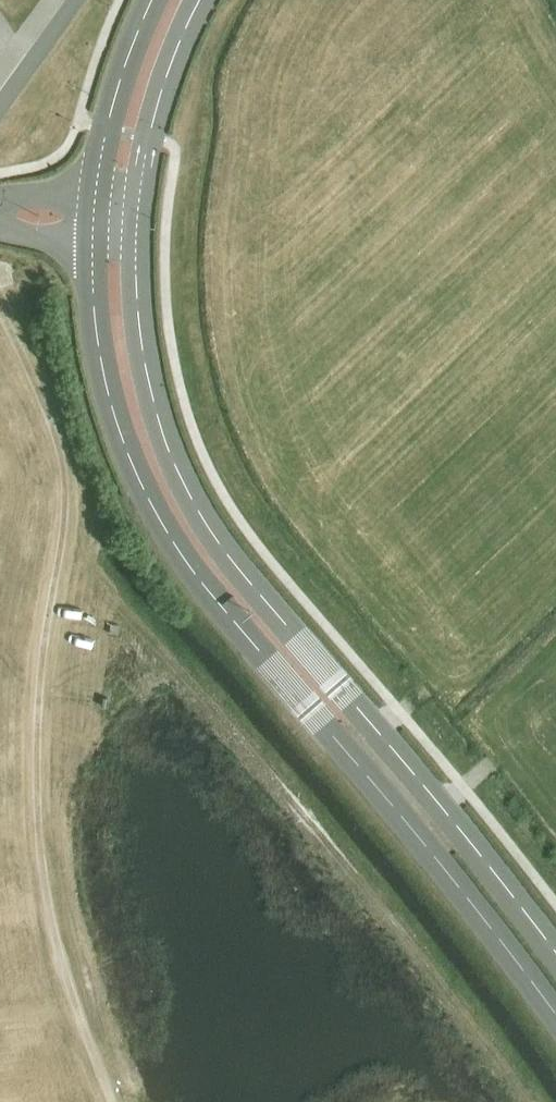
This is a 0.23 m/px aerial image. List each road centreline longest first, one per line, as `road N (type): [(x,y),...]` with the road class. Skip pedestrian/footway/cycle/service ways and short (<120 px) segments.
road 1 (tertiary): [(91,251),(99,364),(128,458),(159,519),(555,1019)]
road 2 (tertiary): [(555,956),(218,548),(158,428),(141,346),(137,220)]
road 3 (tertiary): [(137,220),(161,89),(199,0)]
road 4 (tertiary): [(152,0),(117,90),(95,196)]

